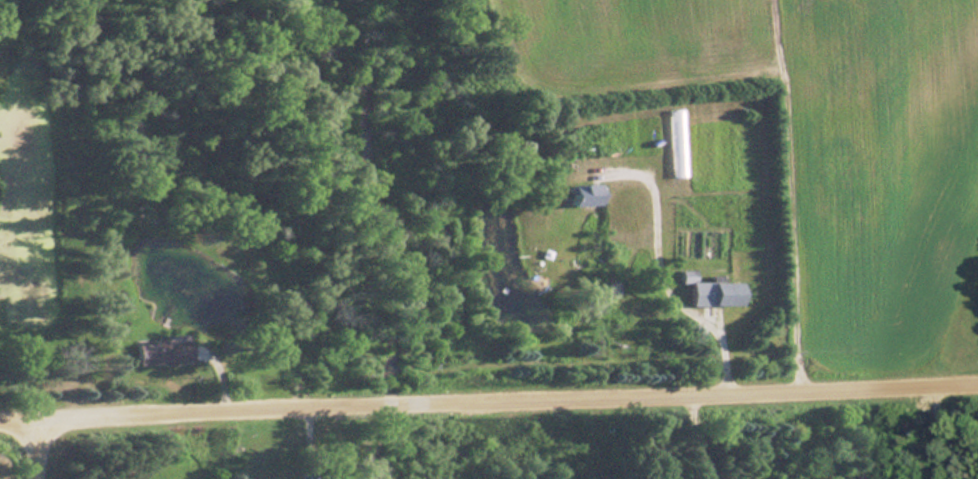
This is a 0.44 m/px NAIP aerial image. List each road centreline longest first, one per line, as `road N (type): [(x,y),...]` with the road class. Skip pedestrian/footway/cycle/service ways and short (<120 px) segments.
road 1 (residential): [(0,416),(977,374)]

